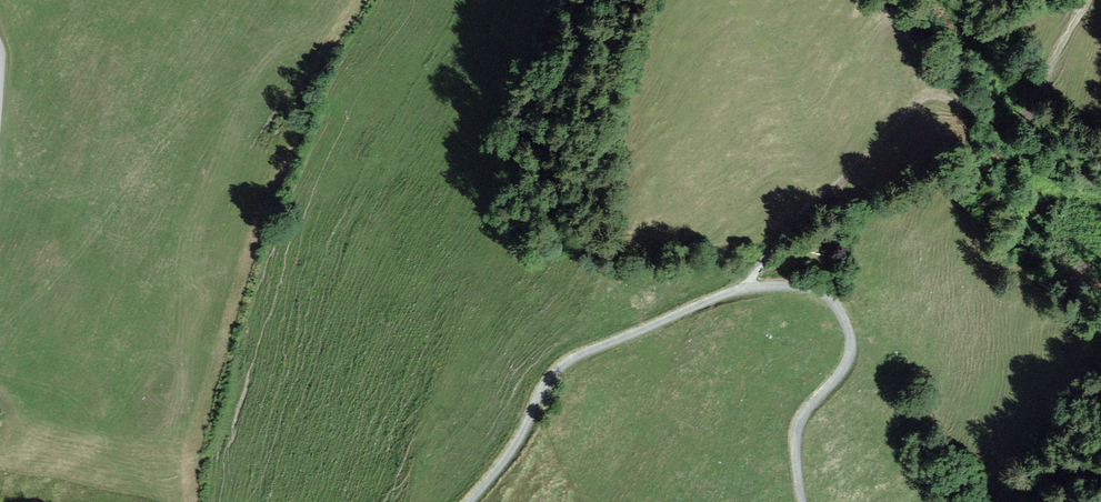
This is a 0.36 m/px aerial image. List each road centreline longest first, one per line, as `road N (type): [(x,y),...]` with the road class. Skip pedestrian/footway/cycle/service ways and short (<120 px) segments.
road 1 (unclassified): [(800,501),(794,440),(802,418),(853,350),(833,300),(785,286),(720,296),(555,372),(473,501)]
road 2 (track): [(750,288),(768,244),(910,106),(933,96),(1005,105),(1038,90),(1086,0)]

